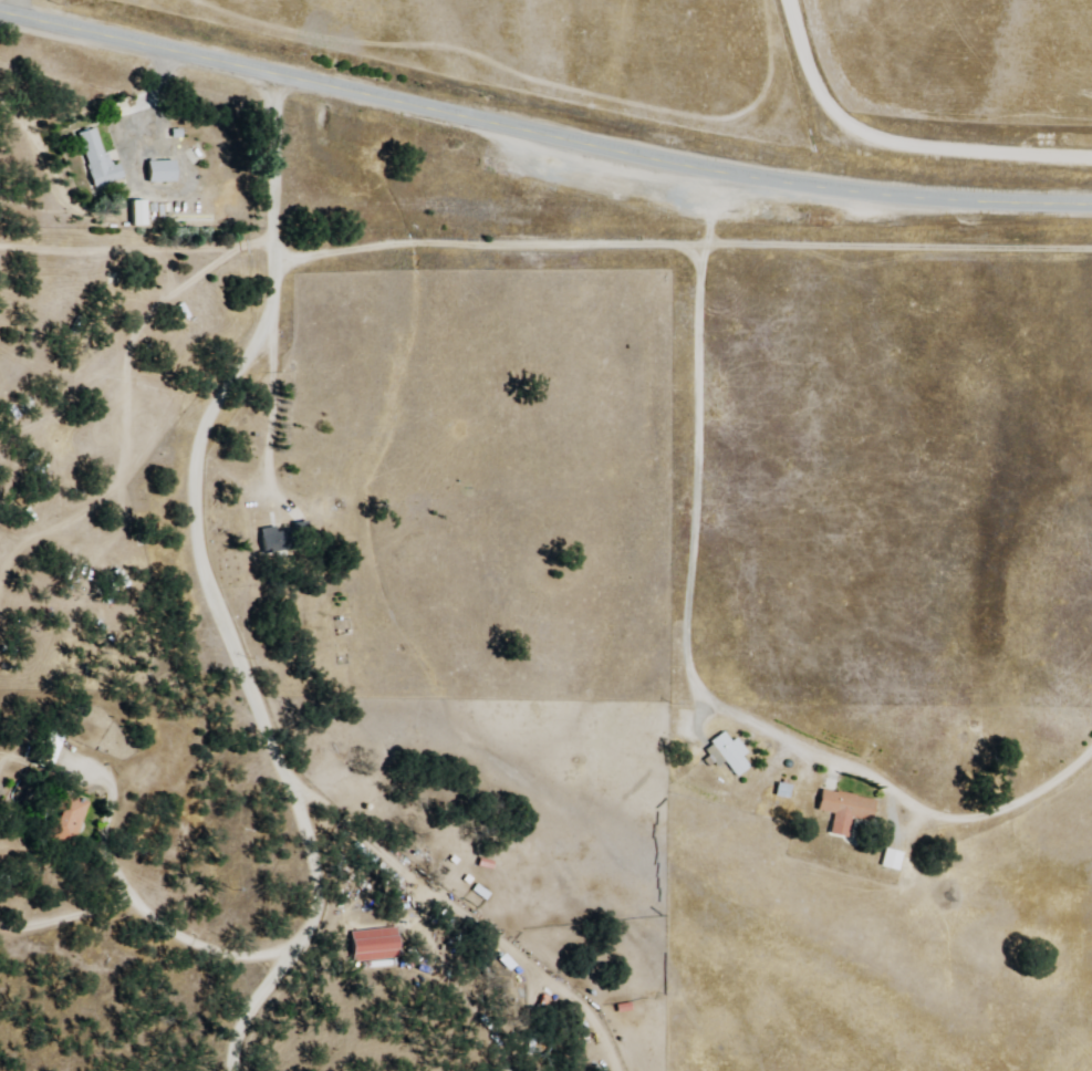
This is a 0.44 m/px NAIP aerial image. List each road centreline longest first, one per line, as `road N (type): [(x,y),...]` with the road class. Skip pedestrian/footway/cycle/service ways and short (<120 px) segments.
road 1 (secondary): [(0,16),(527,135),(870,196),(1091,205)]
road 2 (track): [(1091,661),(1043,649),(687,659),(212,628)]
road 3 (track): [(1091,240),(250,207)]
road 4 (track): [(275,79),(250,207),(204,720),(239,825)]
road 5 (track): [(239,825),(564,936),(668,1053),(674,1070)]
road 6 (track): [(181,1070),(239,825)]
road 7 (track): [(65,696),(204,720)]

